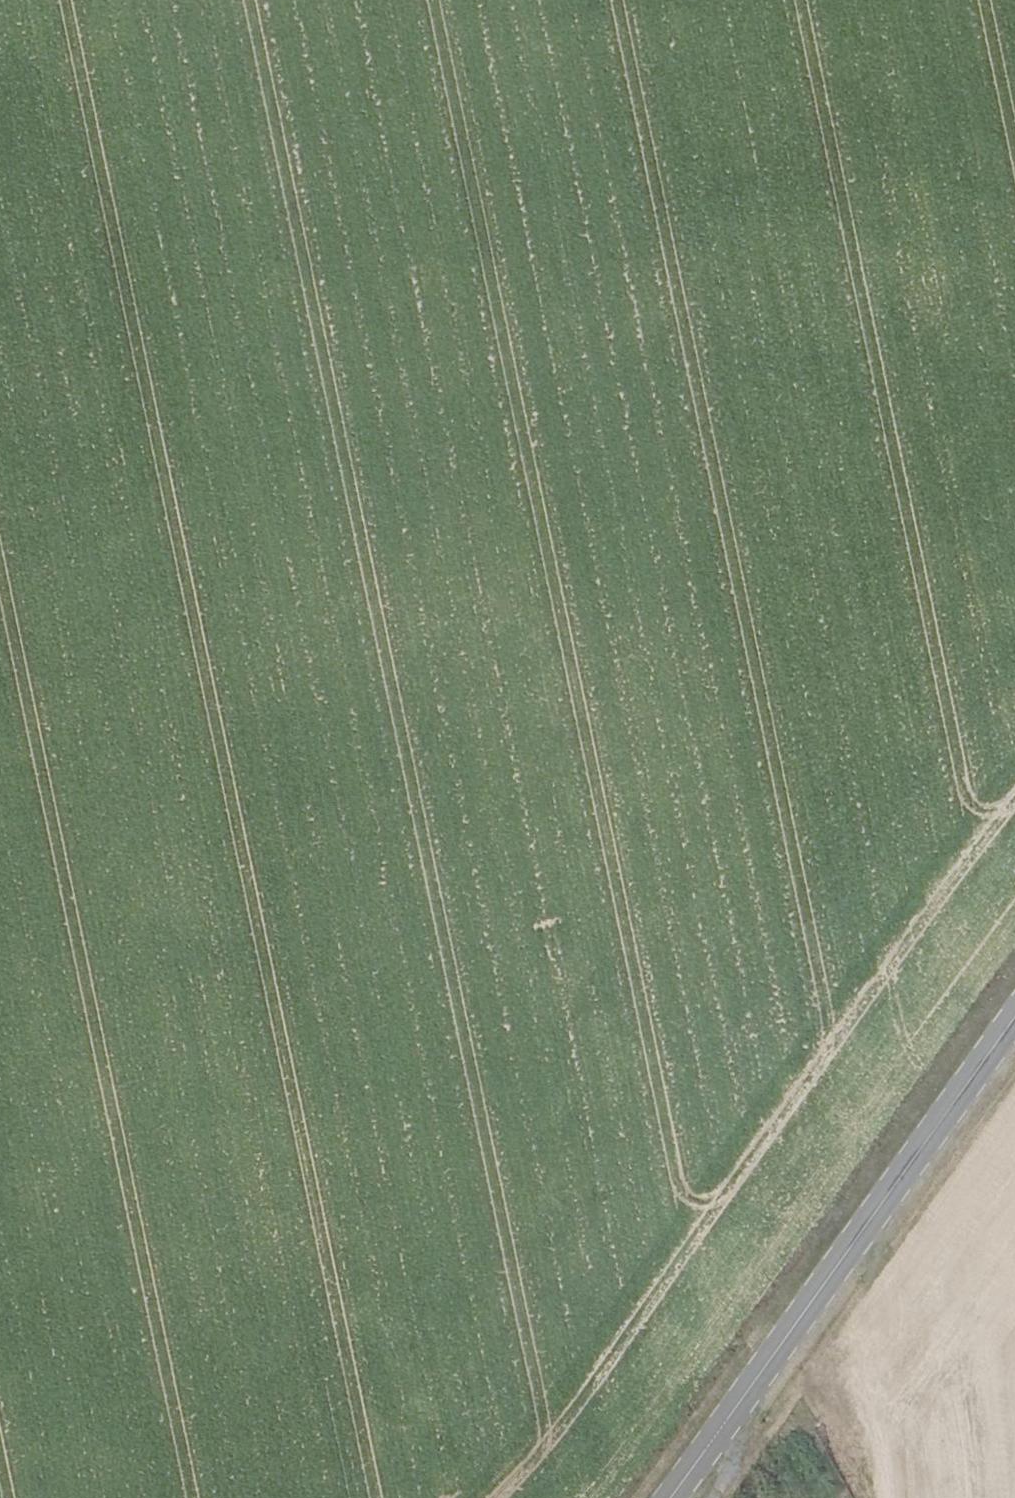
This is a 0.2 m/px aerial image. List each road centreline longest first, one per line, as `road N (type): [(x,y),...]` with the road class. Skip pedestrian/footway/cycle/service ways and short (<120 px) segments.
road 1 (secondary): [(1014,1018),(671,1497)]

